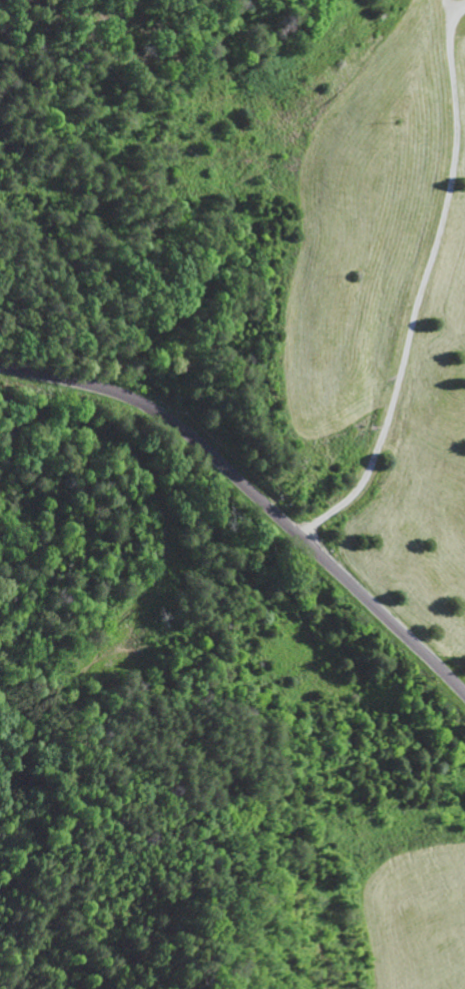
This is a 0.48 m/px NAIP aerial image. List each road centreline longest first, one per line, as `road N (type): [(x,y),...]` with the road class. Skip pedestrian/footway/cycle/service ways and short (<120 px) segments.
road 1 (residential): [(342,578),(411,469),(450,266),(442,88),(423,0)]
road 2 (residential): [(263,0),(307,131),(308,277),(245,488)]
road 3 (residential): [(342,578),(227,471),(140,405),(0,365)]
road 4 (residential): [(464,703),(342,578)]

